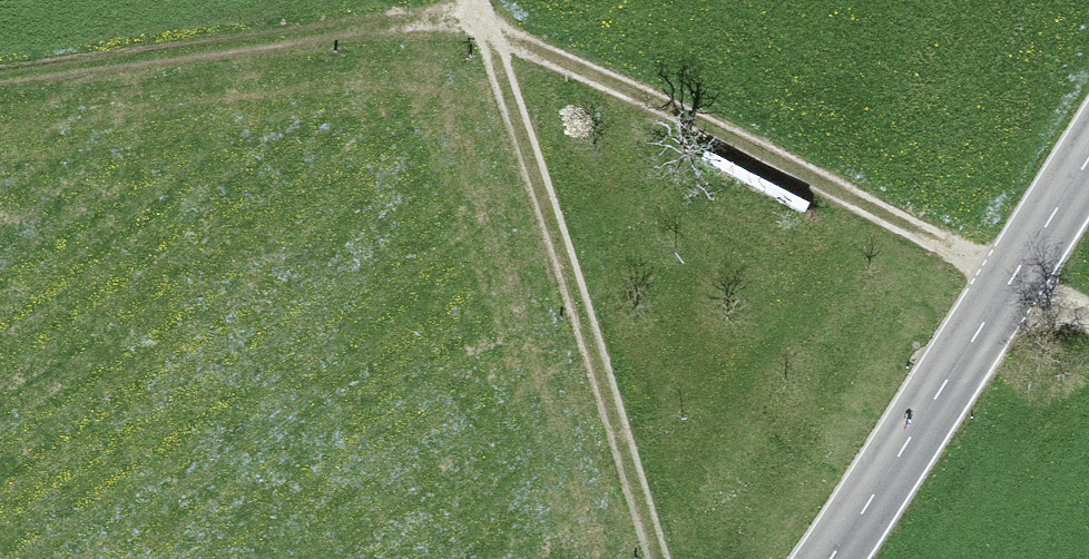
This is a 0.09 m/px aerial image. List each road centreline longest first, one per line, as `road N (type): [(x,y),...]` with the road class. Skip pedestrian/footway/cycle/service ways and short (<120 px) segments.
road 1 (track): [(474,16),(695,118),(1088,321)]
road 2 (track): [(474,16),(578,362),(650,558)]
road 3 (track): [(0,77),(474,16)]
road 4 (secondary): [(830,558),(1088,157)]

